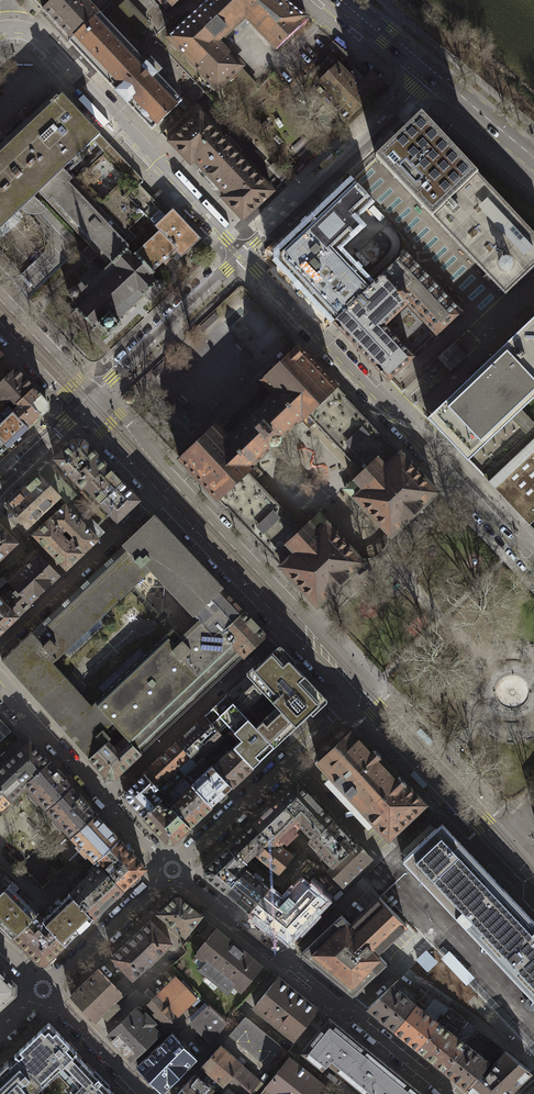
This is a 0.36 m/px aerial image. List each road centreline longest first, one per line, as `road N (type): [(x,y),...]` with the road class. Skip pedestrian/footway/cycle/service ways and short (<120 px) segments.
road 1 (residential): [(533,565),(242,255)]
road 2 (residential): [(449,1093),(169,869)]
road 3 (residential): [(242,255),(49,48),(30,31),(0,32)]
road 4 (residential): [(432,73),(242,255)]
road 5 (residential): [(358,691),(169,869)]
road 6 (residential): [(292,621),(104,798)]
road 7 (residential): [(164,485),(0,641)]
road 8 (residential): [(242,255),(86,402)]
road 9 (residential): [(502,843),(358,691)]
road 10 (residential): [(292,621),(164,485)]
road 11 (residential): [(169,869),(40,990)]
road 12 (residential): [(104,798),(0,682)]
road 13 (residential): [(40,990),(144,1093)]
road 14 (tertiary): [(533,159),(432,73)]
road 15 (residential): [(86,402),(0,311)]

